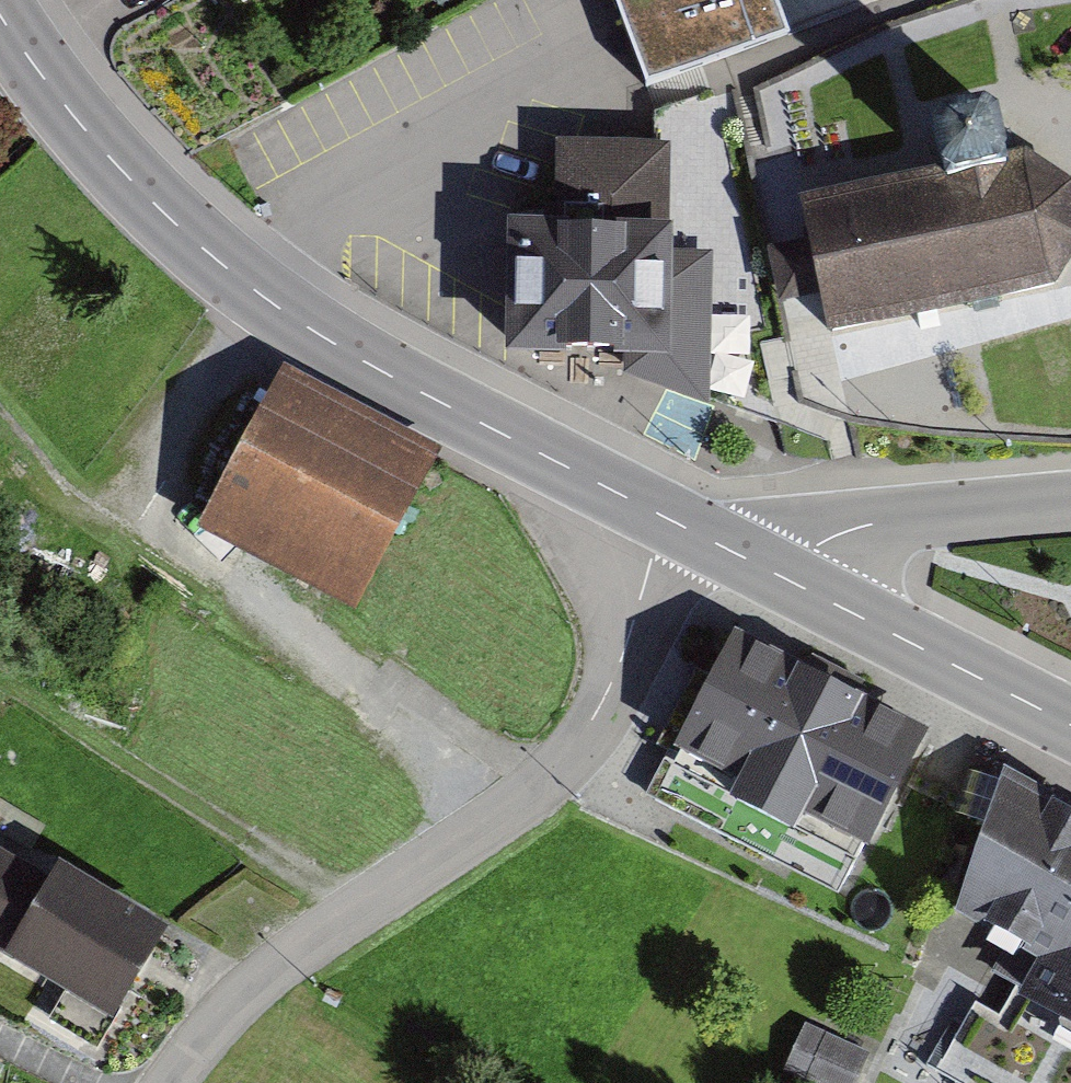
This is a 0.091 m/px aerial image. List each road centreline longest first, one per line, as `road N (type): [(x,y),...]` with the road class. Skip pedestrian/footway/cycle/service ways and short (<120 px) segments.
road 1 (tertiary): [(670,521),(394,378),(263,297),(112,161),(0,13)]
road 2 (residential): [(670,521),(615,676),(561,764),(516,804),(254,983),(168,1082)]
road 3 (track): [(516,804),(381,705),(172,525),(157,445),(263,297)]
road 4 (track): [(0,699),(359,906)]
road 5 (tertiary): [(1070,725),(795,584)]
road 6 (tertiary): [(795,584),(812,552),(880,521),(1070,503)]
road 7 (tertiary): [(795,584),(670,521)]

